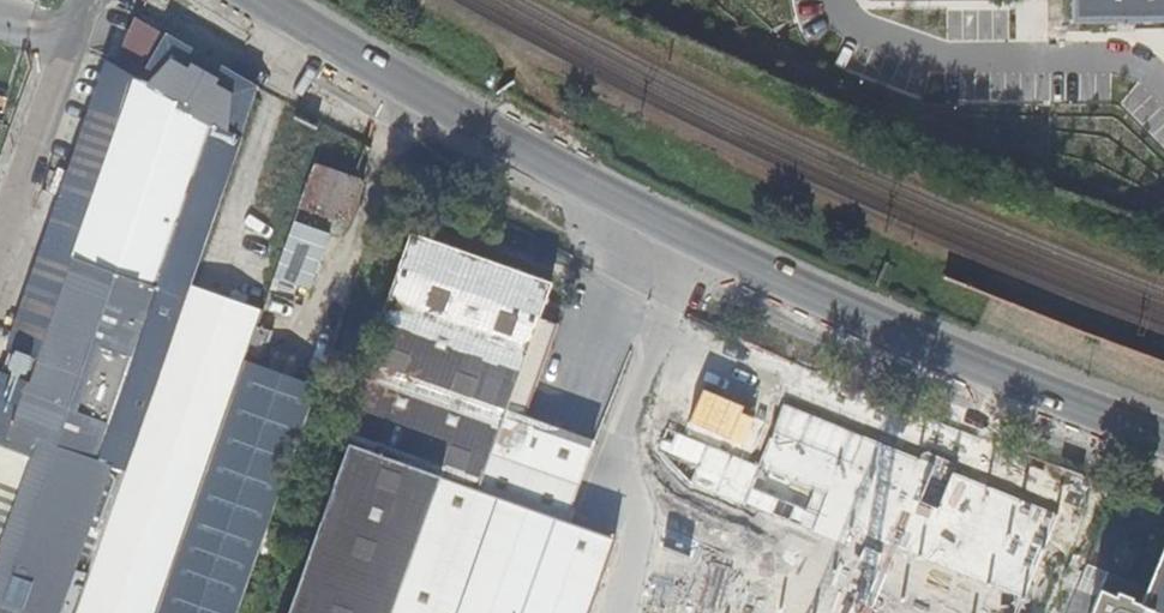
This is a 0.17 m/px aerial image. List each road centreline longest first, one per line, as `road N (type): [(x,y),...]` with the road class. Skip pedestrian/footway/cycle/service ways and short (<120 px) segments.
road 1 (secondary): [(262,0),(509,147),(1063,403),(1163,435)]
road 2 (residential): [(81,0),(0,235)]

